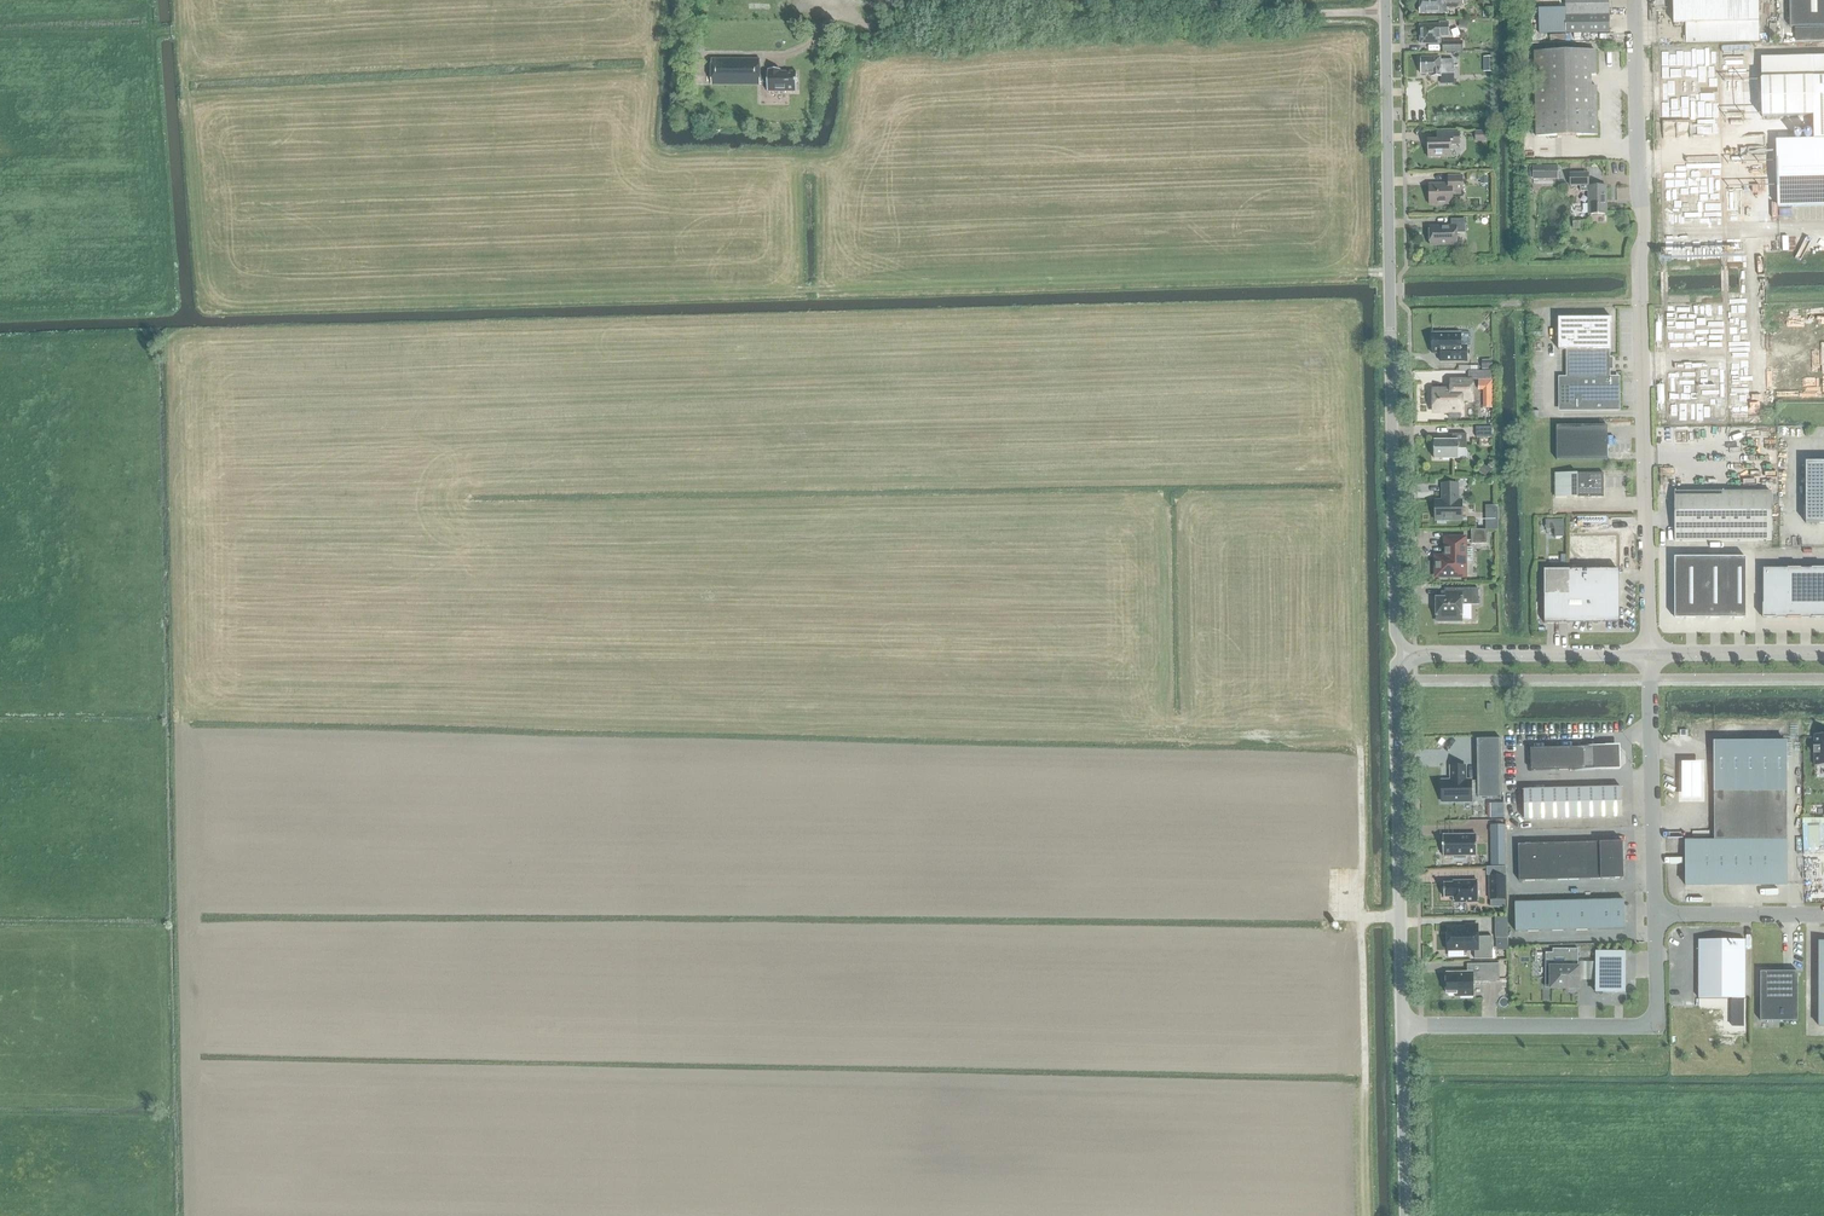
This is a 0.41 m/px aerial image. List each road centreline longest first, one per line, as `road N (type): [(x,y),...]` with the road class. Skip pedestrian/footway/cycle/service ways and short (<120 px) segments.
road 1 (tertiary): [(1404,654),(1395,628),(1386,0)]
road 2 (unclassified): [(1649,653),(1634,0)]
road 3 (tertiary): [(1402,1026),(1395,679),(1404,654)]
road 4 (unclassified): [(1421,1026),(1657,1027),(1656,915)]
road 5 (unclassified): [(1656,915),(1649,653)]
road 6 (unclassified): [(1404,654),(1649,653)]
road 7 (tertiary): [(1405,1215),(1402,1026)]
road 8 (unclassified): [(1649,653),(1823,652)]
road 9 (unclassified): [(1656,915),(1823,914)]

